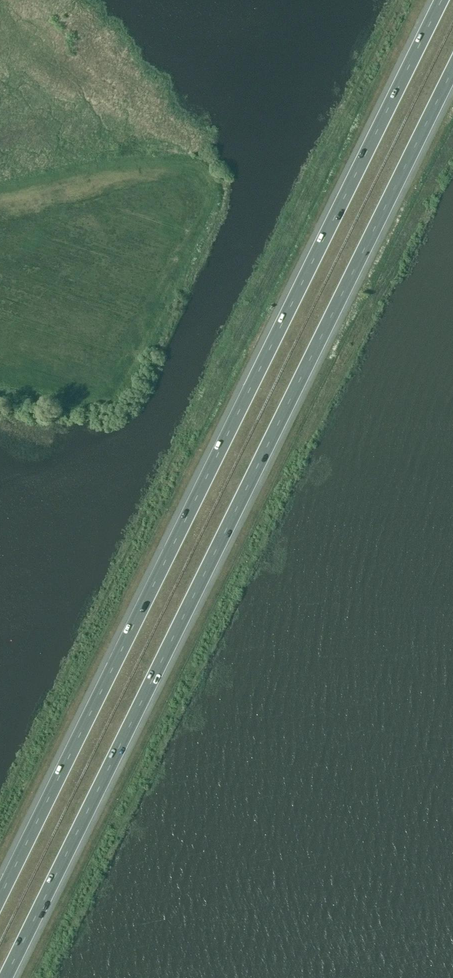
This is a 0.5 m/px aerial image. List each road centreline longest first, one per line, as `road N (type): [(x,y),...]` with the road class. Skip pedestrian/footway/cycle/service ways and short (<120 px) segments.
road 1 (motorway): [(5,977),(452,66)]
road 2 (motorway): [(441,0),(0,897)]

